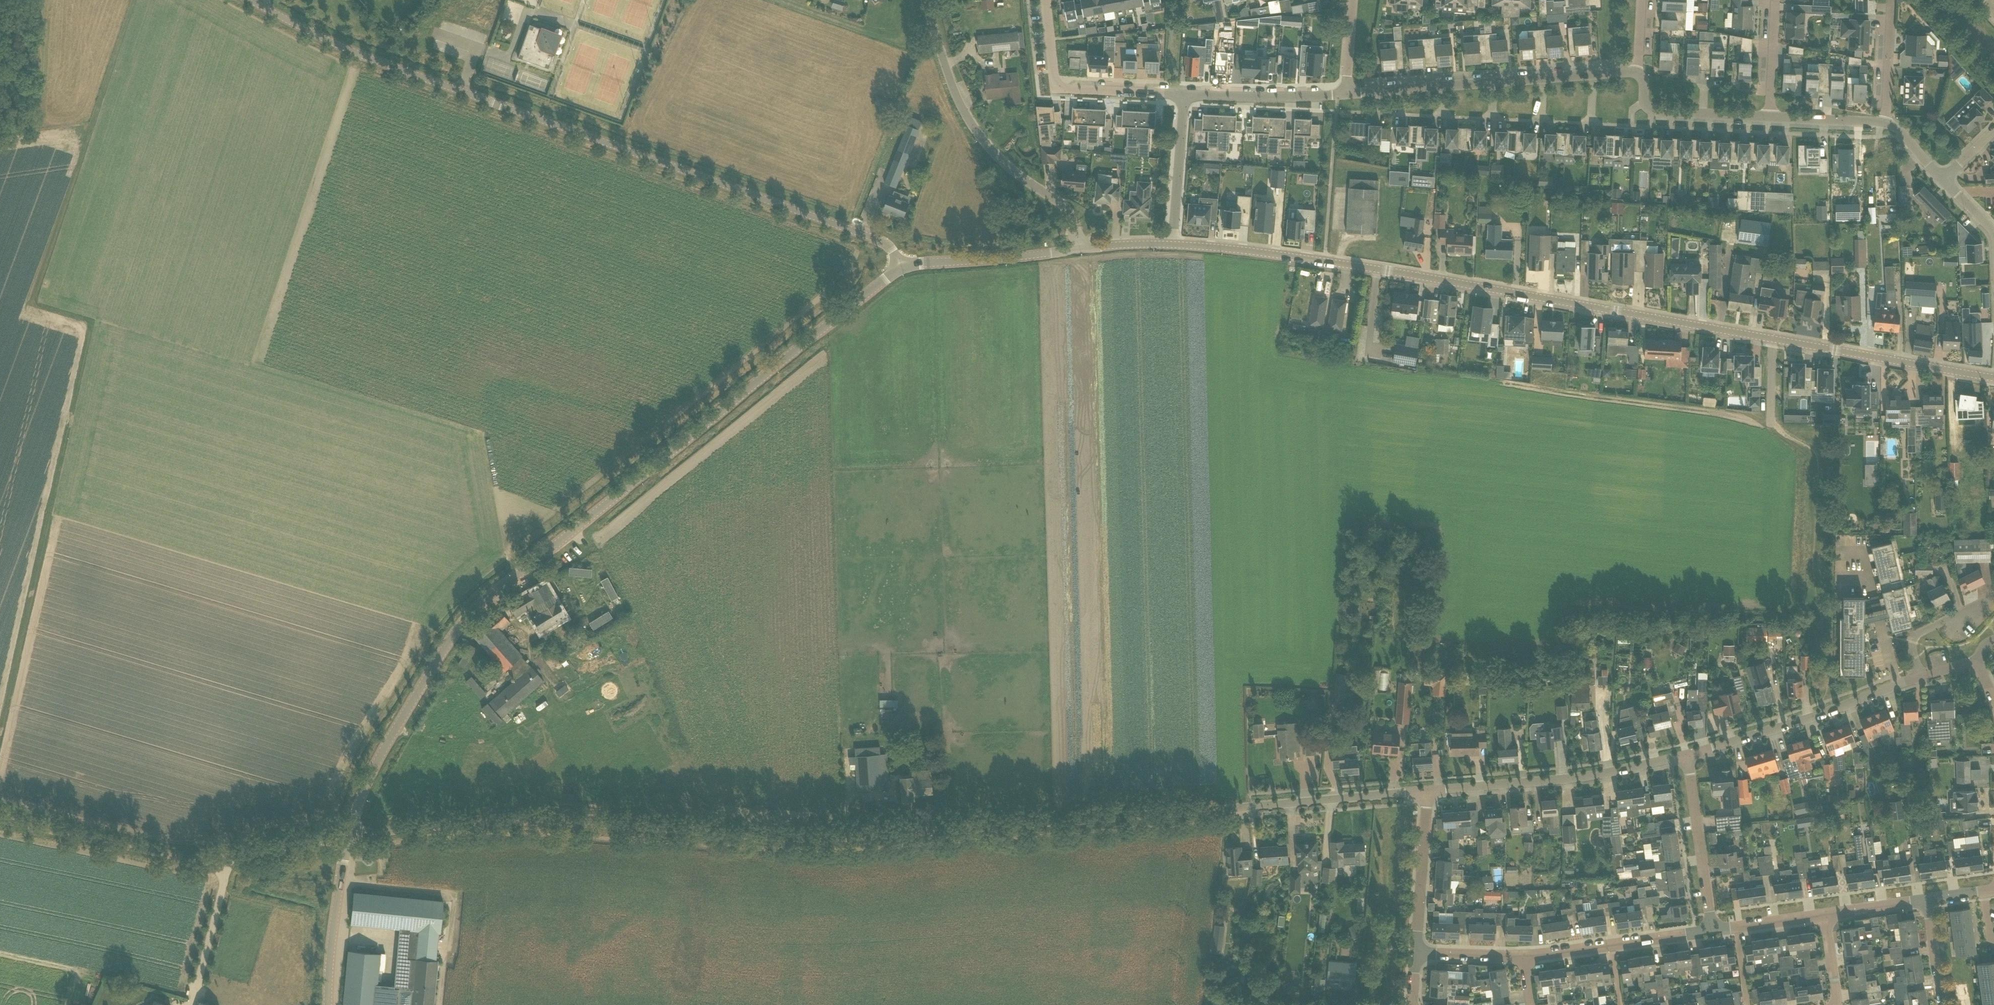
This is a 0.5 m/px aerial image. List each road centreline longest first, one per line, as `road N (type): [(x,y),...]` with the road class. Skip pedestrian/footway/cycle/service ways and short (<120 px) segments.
road 1 (unclassified): [(349,835),(540,820),(851,838),(1428,790)]
road 2 (tertiary): [(1993,378),(1325,261),(1174,244)]
road 3 (tertiary): [(349,835),(381,753),(477,606),(903,267)]
road 4 (track): [(137,0),(34,303),(92,319),(0,732)]
road 5 (unclassified): [(903,267),(881,240),(353,52),(250,0)]
road 6 (unclassified): [(349,835),(202,860),(0,819)]
road 7 (unclassified): [(1078,248),(1067,209),(1022,178),(975,129),(925,0)]
road 8 (residential): [(1639,73),(1345,93)]
road 9 (unclassified): [(1428,790),(1586,777),(1688,755)]
road 10 (unclassified): [(1688,755),(1921,676)]
road 11 (residential): [(1524,958),(1712,932)]
road 12 (residential): [(1712,932),(1688,755)]
road 13 (tertiary): [(1078,248),(903,267)]
road 14 (tertiary): [(328,1004),(349,835)]
road 15 (residential): [(1345,93),(1181,94)]
road 16 (residential): [(1428,790),(1416,952)]
road 17 (residential): [(1767,118),(1657,114),(1639,73)]
road 18 (residential): [(1181,94),(1174,244)]
road 19 (residential): [(1181,94),(1062,90),(1053,80)]
road 20 (residential): [(1921,676),(1913,641),(1993,596)]
road 21 (residential): [(1886,123),(1891,0)]

